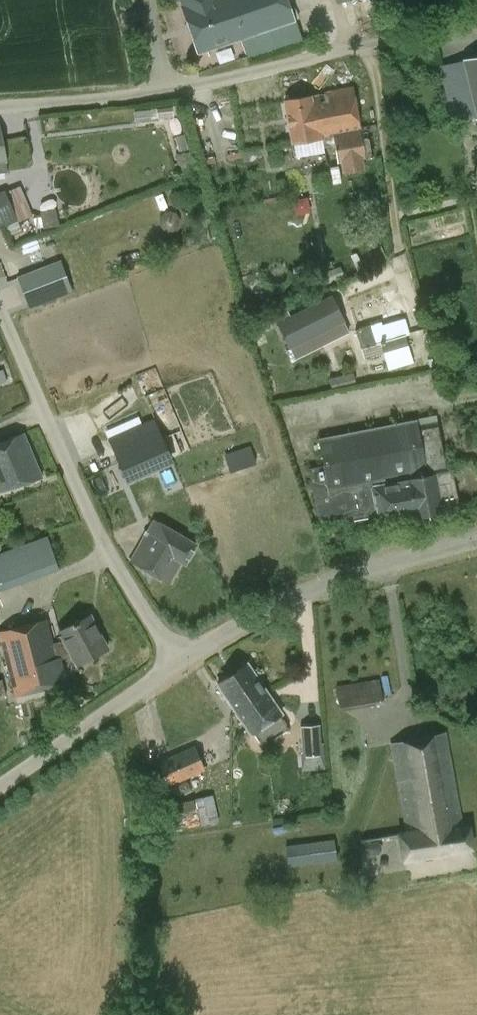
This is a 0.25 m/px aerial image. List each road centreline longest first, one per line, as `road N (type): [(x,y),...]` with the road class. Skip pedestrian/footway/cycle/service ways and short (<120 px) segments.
road 1 (unclassified): [(0,108),(180,89),(476,23)]
road 2 (unclassified): [(176,662),(112,560),(0,304)]
road 3 (unclassified): [(176,662),(283,599),(476,540)]
road 4 (unclassified): [(0,785),(176,662)]

